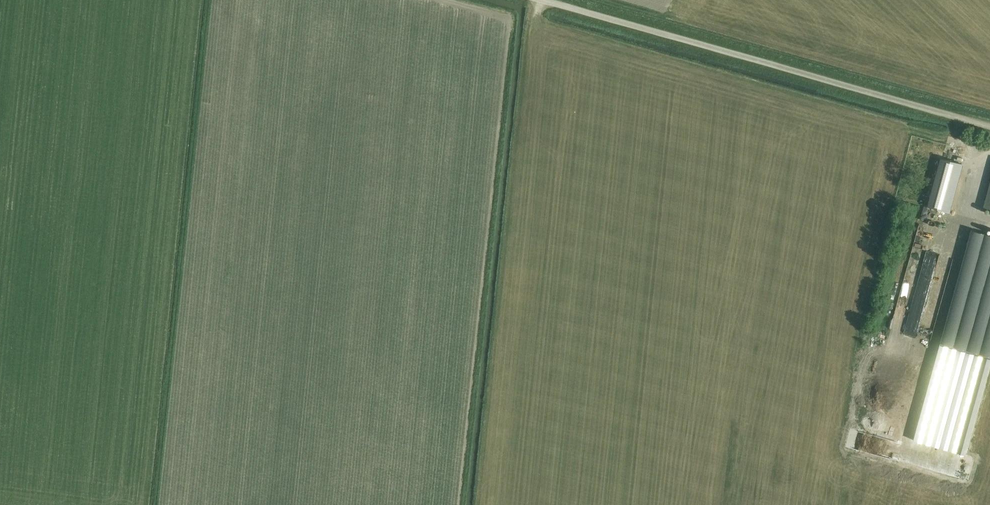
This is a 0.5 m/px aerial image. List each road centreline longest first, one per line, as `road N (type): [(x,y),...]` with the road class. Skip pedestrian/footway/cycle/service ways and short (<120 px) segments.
road 1 (unclassified): [(989,126),(545,0)]

